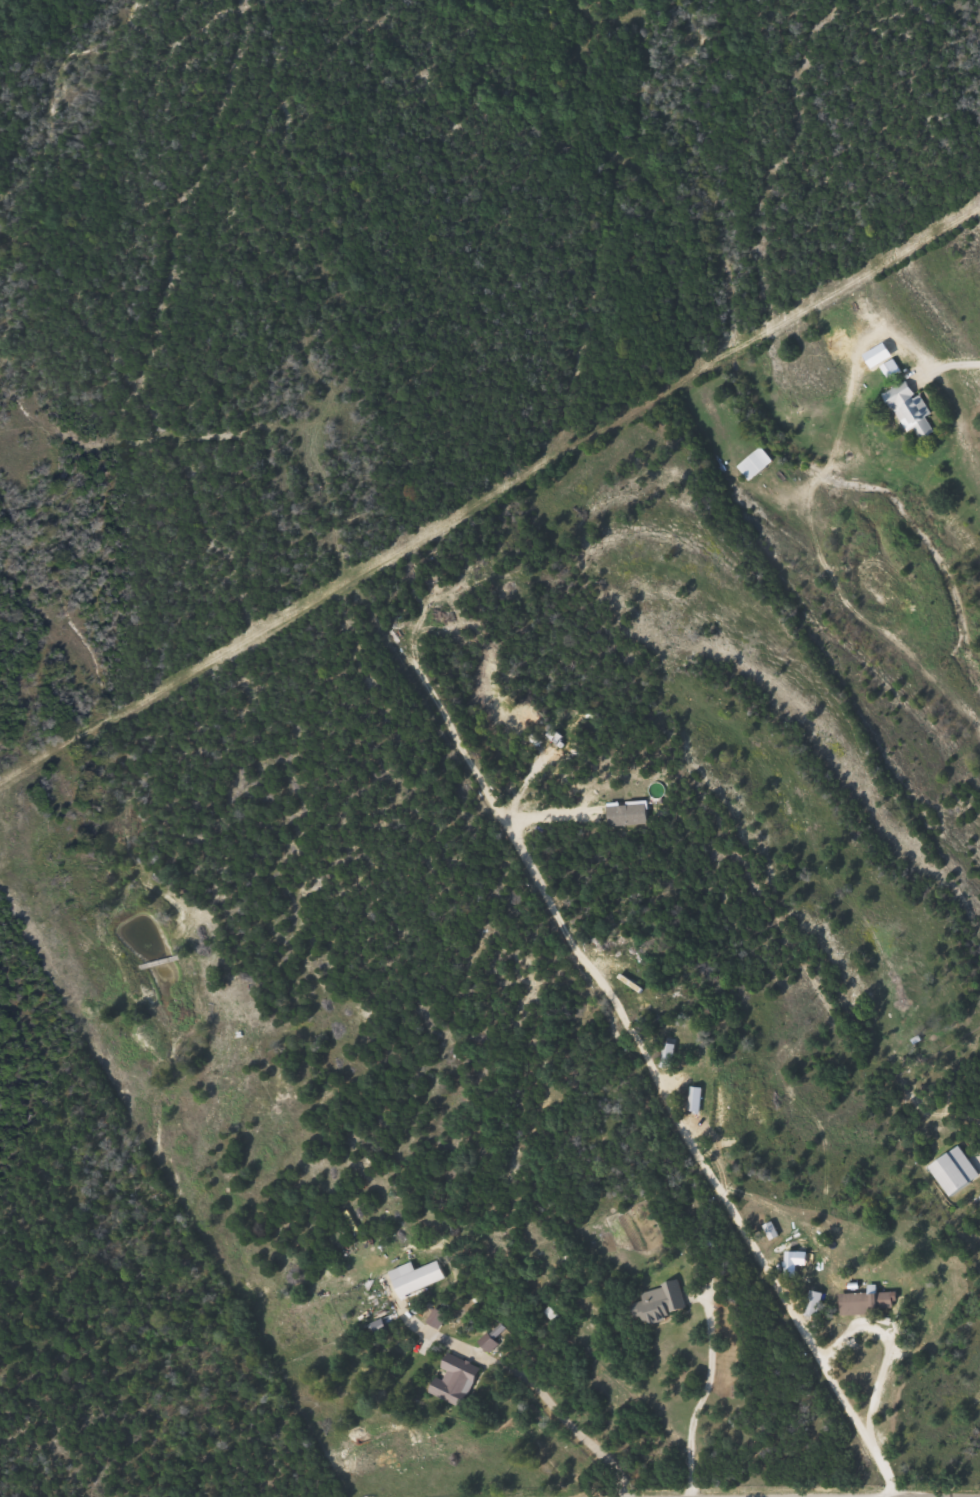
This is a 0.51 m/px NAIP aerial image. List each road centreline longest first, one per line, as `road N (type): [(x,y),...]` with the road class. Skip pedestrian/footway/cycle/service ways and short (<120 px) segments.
road 1 (residential): [(979,209),(0,788)]
road 2 (residential): [(670,1101),(433,694)]
road 3 (residential): [(894,1496),(670,1101)]

